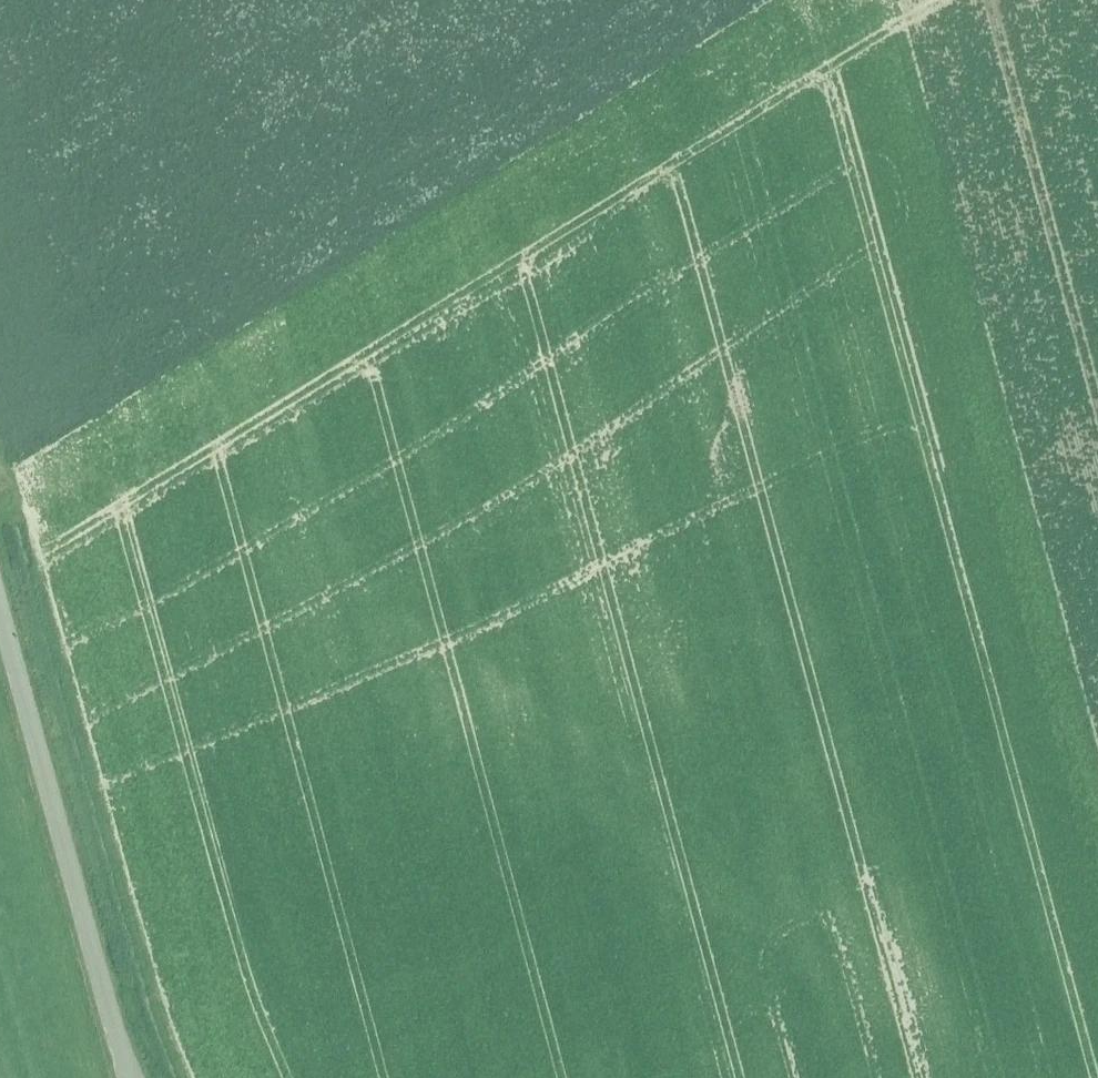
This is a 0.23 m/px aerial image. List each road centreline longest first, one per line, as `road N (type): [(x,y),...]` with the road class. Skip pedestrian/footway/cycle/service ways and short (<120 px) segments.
road 1 (unclassified): [(133,1077),(0,610)]

